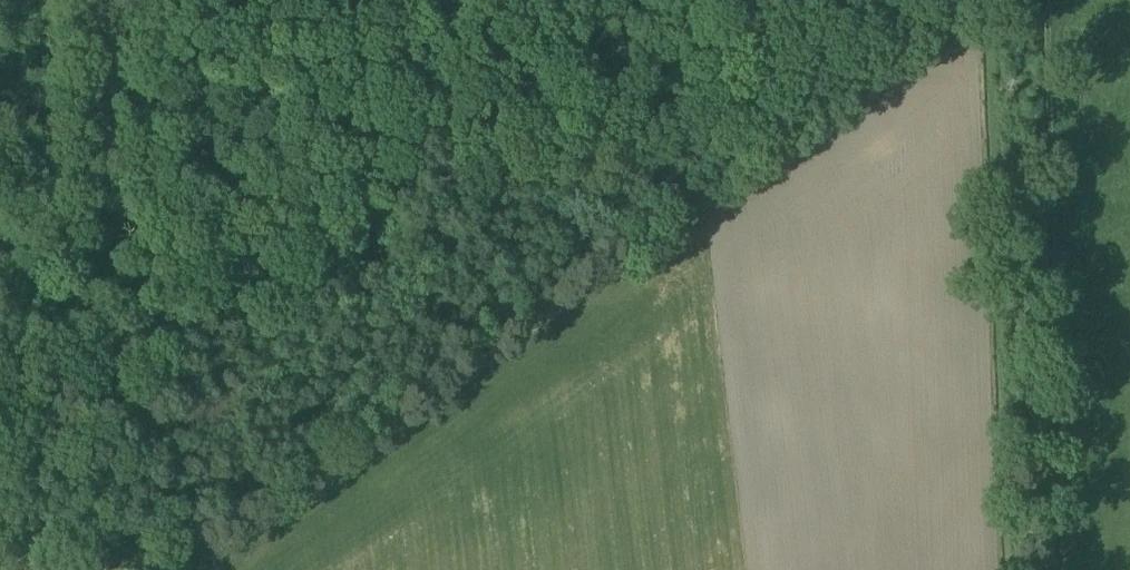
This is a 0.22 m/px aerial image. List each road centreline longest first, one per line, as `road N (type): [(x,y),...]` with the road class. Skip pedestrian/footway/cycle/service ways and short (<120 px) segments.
road 1 (track): [(944,0),(180,550),(146,557),(0,516)]

